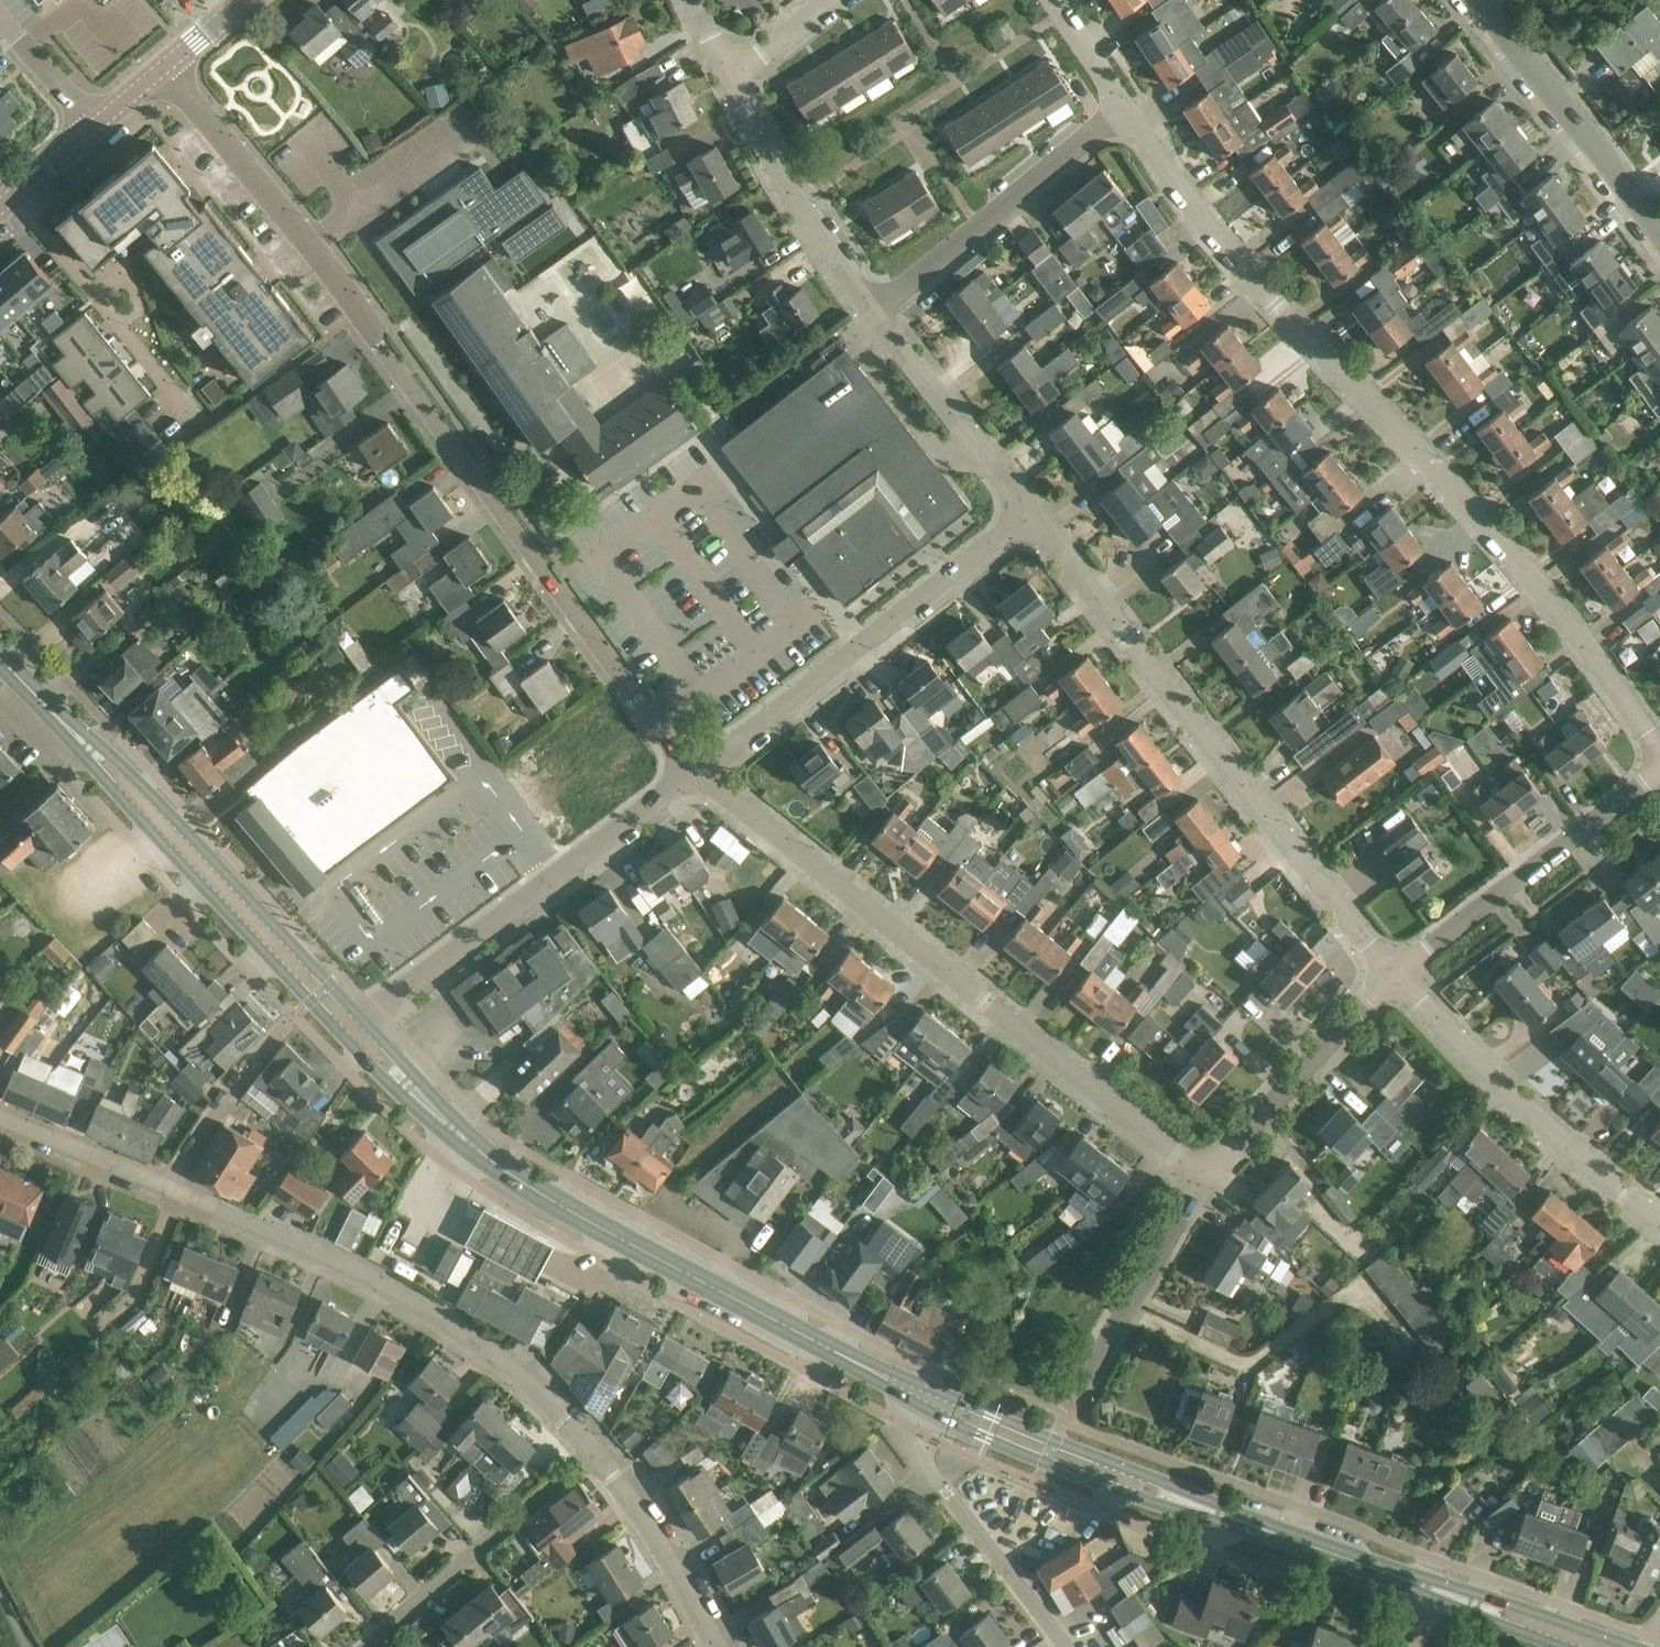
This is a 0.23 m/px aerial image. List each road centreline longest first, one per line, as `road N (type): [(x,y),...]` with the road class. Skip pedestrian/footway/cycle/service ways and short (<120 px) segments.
road 1 (residential): [(166,66),(310,247),(694,771)]
road 2 (residential): [(1659,744),(1457,492),(1190,203),(1125,106)]
road 3 (residential): [(1203,1172),(694,771)]
road 4 (primary): [(924,1397),(551,1201),(473,1148),(412,1090)]
road 5 (residential): [(1395,976),(1032,515)]
road 6 (unclassified): [(595,1451),(516,1375),(444,1322),(172,1188)]
road 7 (residential): [(694,771),(1032,515)]
road 8 (primary): [(74,734),(94,768),(351,1045)]
road 9 (residential): [(694,771),(365,1022)]
road 10 (primary): [(365,1022),(111,755),(74,734)]
road 11 (primary): [(1598,1646),(1217,1513)]
road 12 (residential): [(1659,1222),(1467,1052),(1395,976)]
road 13 (residential): [(1395,976),(1659,775)]
road 14 (residential): [(874,315),(1125,106)]
road 15 (primary): [(936,1403),(962,1427),(1047,1463),(1151,1503),(1217,1513)]
road 16 (primary): [(1217,1513),(1163,1482),(971,1406),(936,1403)]
road 17 (residential): [(1068,1646),(953,1498),(914,1431),(924,1397)]
road 18 (tertiary): [(1659,233),(1474,0)]
road 19 (residential): [(595,1451),(371,1646)]
road 20 (residential): [(874,315),(797,199),(733,77)]
road 21 (residential): [(1203,1172),(1395,976)]
road 22 (residential): [(1076,1397),(1203,1172)]
road 23 (residential): [(1032,515),(874,315)]
road 24 (unclassified): [(718,1646),(638,1505),(595,1451)]
road 25 (residential): [(13,196),(155,376)]
road 26 (residential): [(172,1188),(216,1113),(281,1029)]
road 27 (unclassified): [(172,1188),(0,1120)]
road 28 (residential): [(94,127),(0,17)]
road 29 (residential): [(733,77),(834,0)]
road 30 (residential): [(1125,106),(1057,0)]

